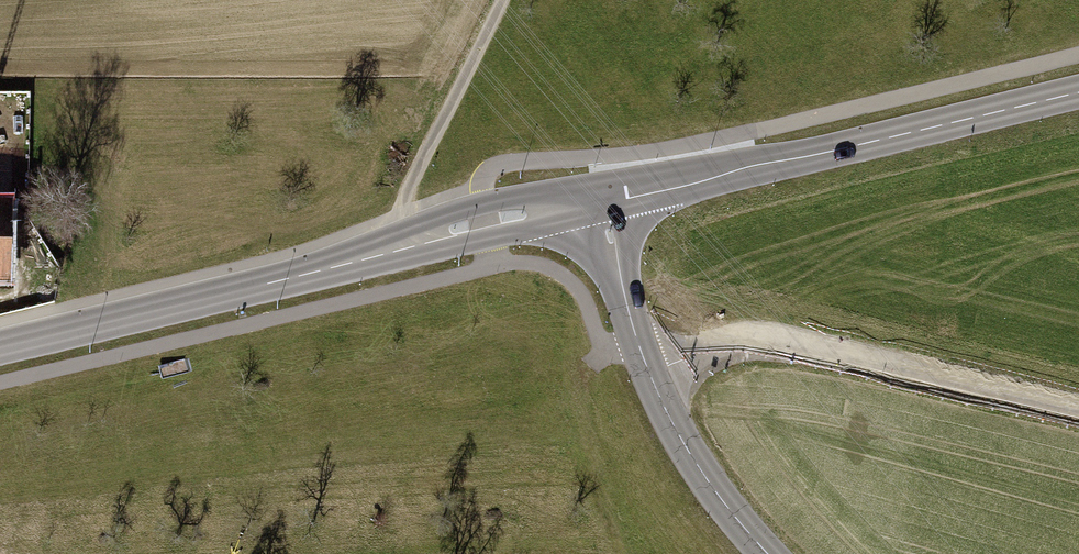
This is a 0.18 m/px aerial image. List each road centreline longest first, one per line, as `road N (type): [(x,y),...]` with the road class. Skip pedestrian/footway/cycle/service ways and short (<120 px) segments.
road 1 (tertiary): [(602,201),(484,221),(0,345)]
road 2 (tertiary): [(1078,94),(602,201)]
road 3 (unclassified): [(649,373),(760,337),(1078,415)]
road 4 (track): [(505,0),(409,187),(390,250)]
road 5 (tertiary): [(768,553),(696,465),(649,373)]
road 6 (tertiary): [(649,373),(602,201)]

